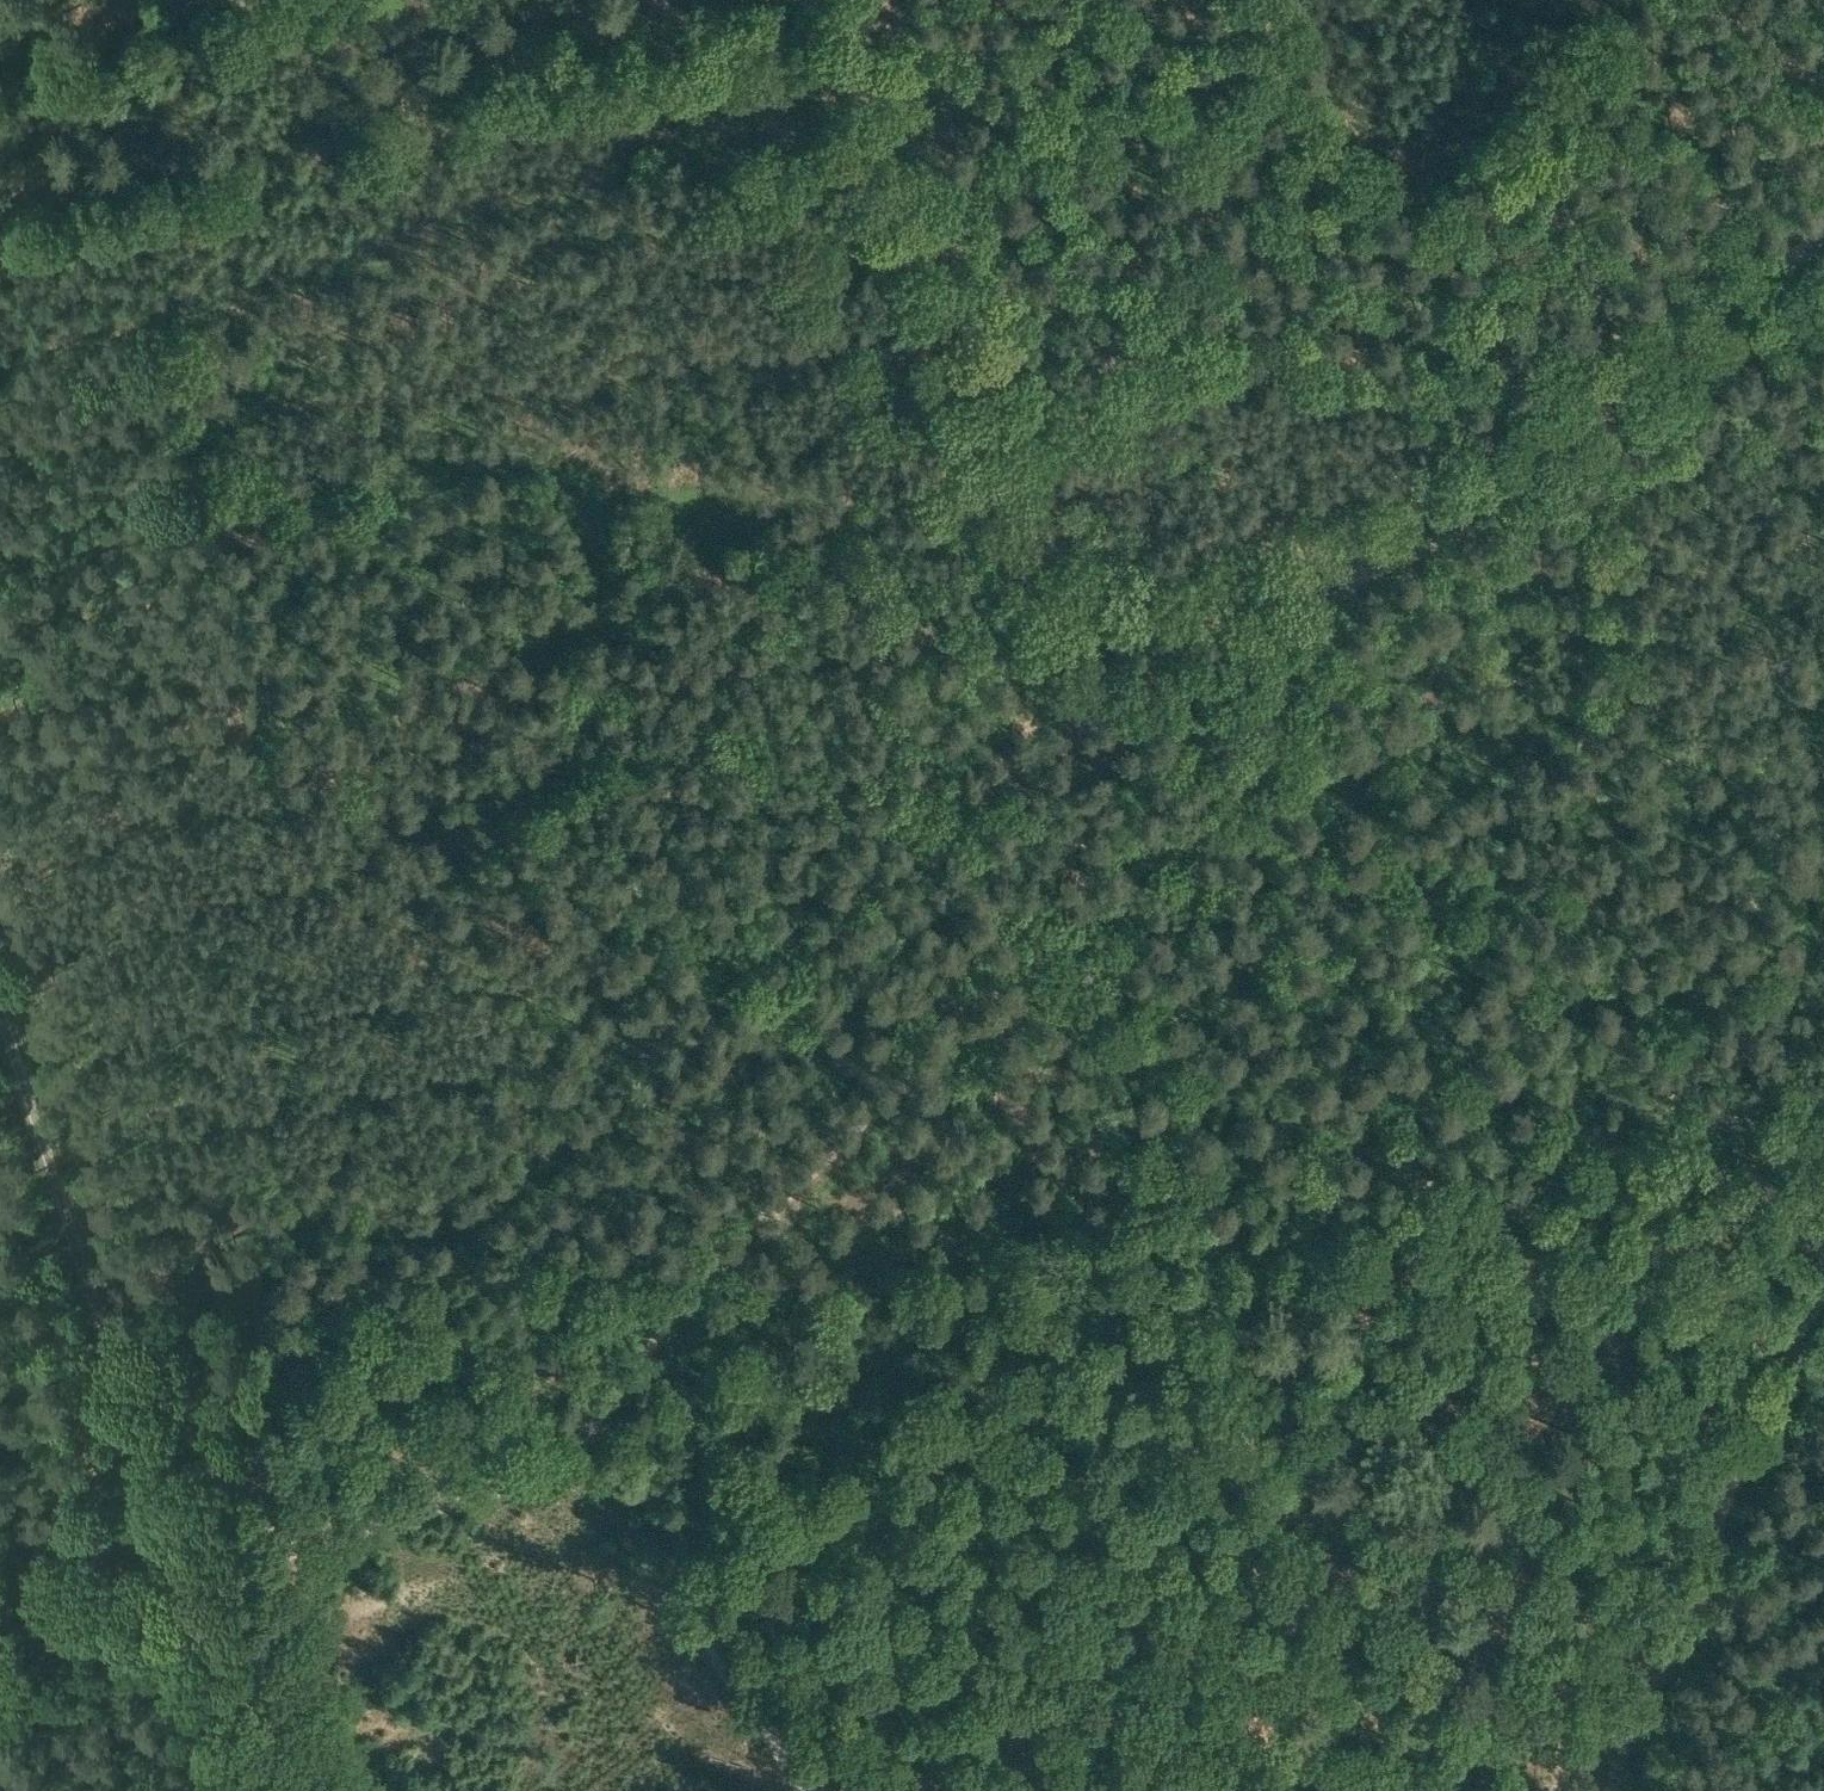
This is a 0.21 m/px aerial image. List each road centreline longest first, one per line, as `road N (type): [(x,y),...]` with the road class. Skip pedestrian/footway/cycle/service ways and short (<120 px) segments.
road 1 (track): [(1363,563),(1219,793),(733,1245),(565,1458)]
road 2 (track): [(1363,563),(1081,646),(1056,638),(836,0)]
road 3 (track): [(1823,236),(1437,498),(1363,563)]
road 4 (track): [(0,1004),(174,1531)]
road 5 (track): [(1823,1286),(1621,1790)]
road 6 (track): [(565,1458),(479,1501),(191,1580)]
road 7 (track): [(191,1580),(259,1790)]
road 8 (track): [(191,1580),(0,1639)]
road 9 (track): [(174,1531),(0,1586)]

